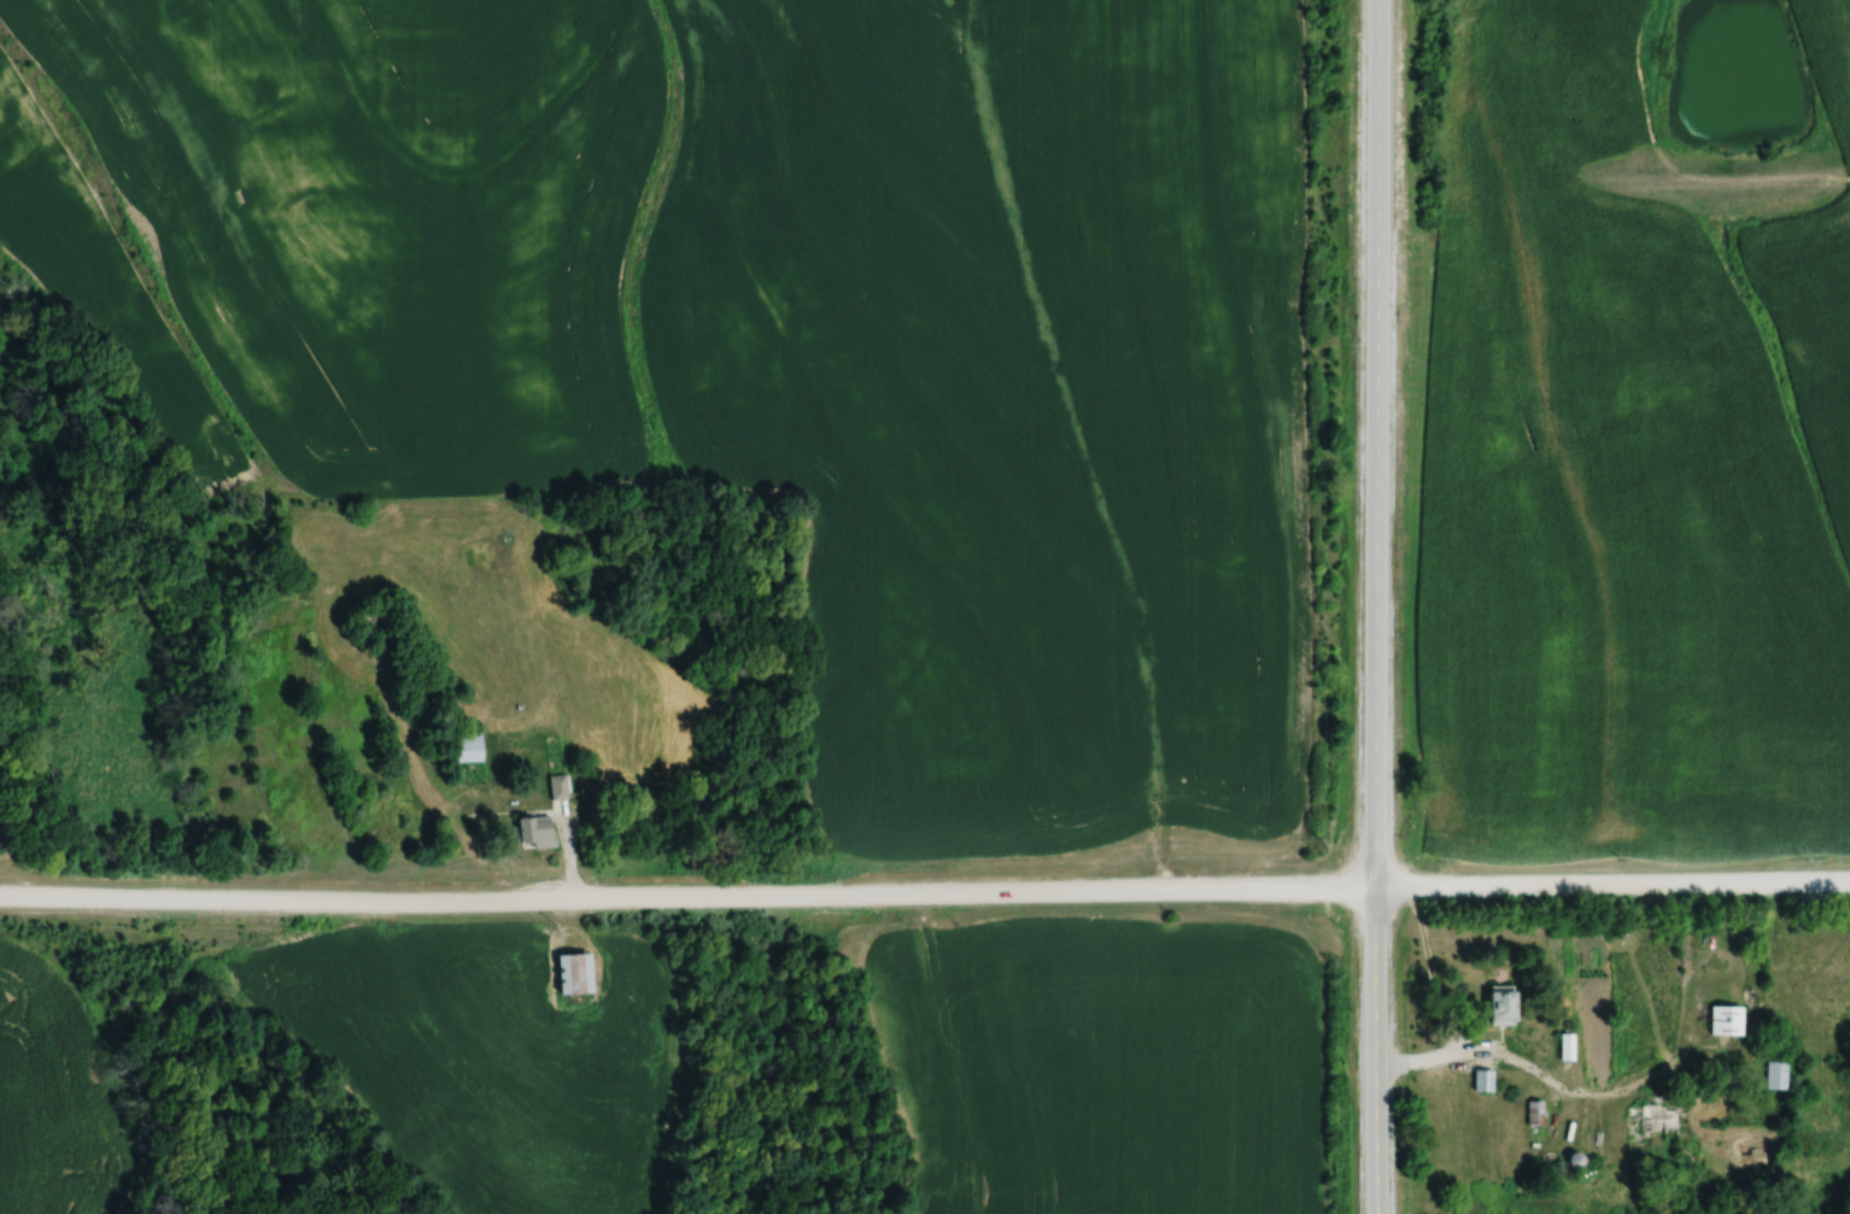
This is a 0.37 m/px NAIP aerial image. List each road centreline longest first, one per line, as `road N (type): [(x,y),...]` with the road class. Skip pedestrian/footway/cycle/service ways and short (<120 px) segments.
road 1 (residential): [(0,902),(455,909),(1849,889)]
road 2 (secondary): [(1371,0),(1380,1213)]

